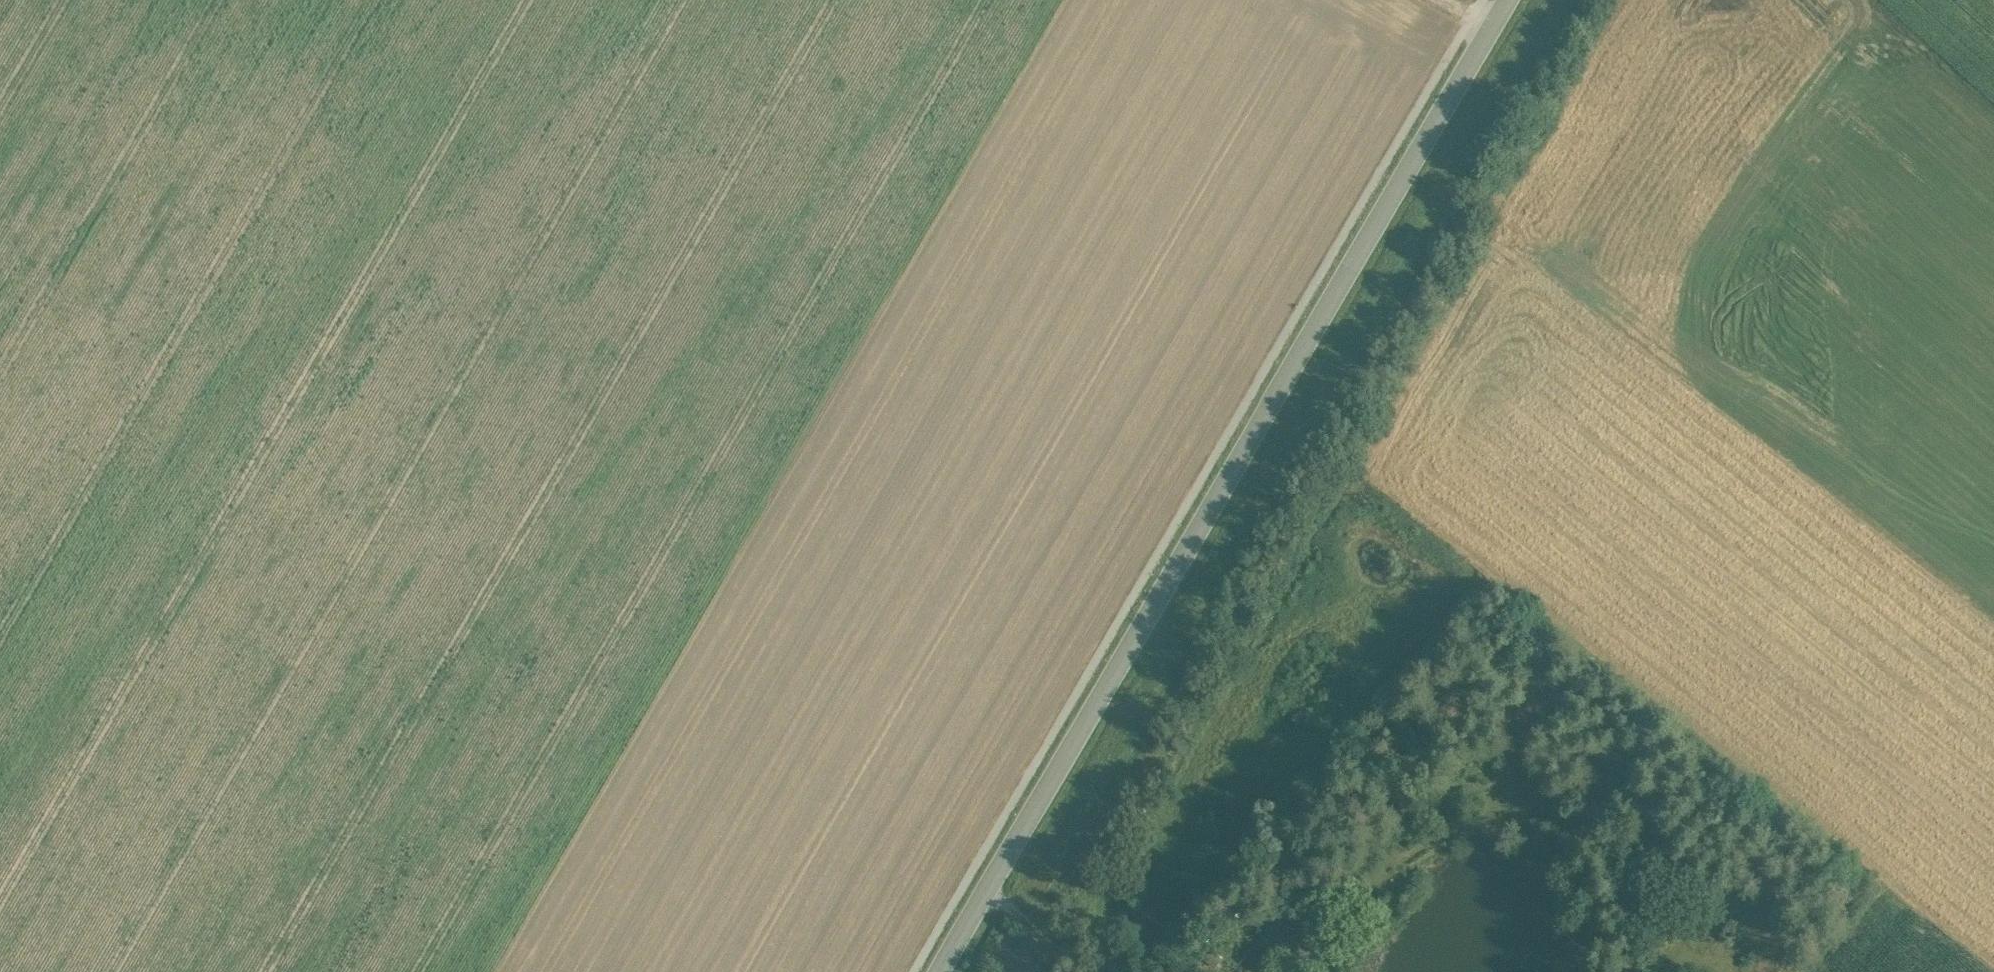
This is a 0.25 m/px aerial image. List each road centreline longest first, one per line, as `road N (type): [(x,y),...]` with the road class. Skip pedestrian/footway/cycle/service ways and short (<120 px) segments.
road 1 (tertiary): [(1510,0),(939,971)]

